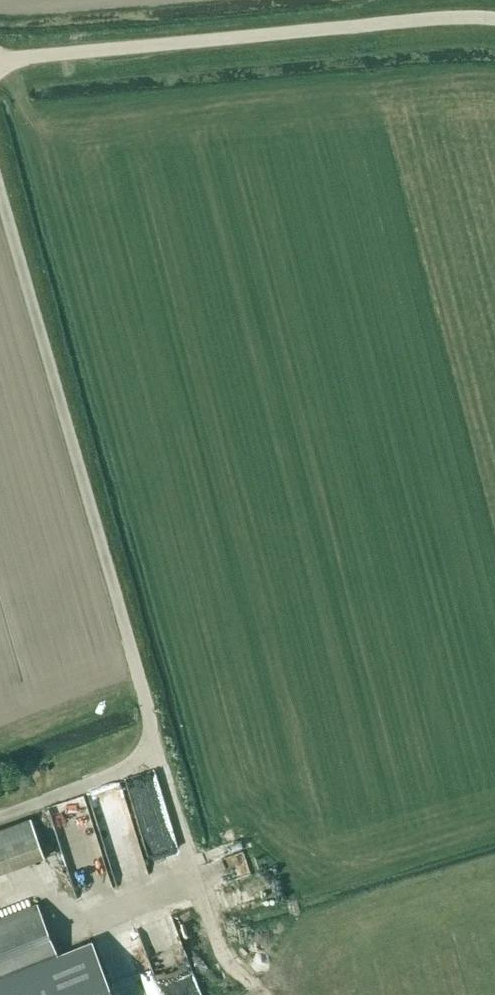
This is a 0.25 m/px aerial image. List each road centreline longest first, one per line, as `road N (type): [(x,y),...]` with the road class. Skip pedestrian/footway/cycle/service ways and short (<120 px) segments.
road 1 (unclassified): [(143,691),(0,180)]
road 2 (unclassified): [(0,59),(336,26),(494,21)]

